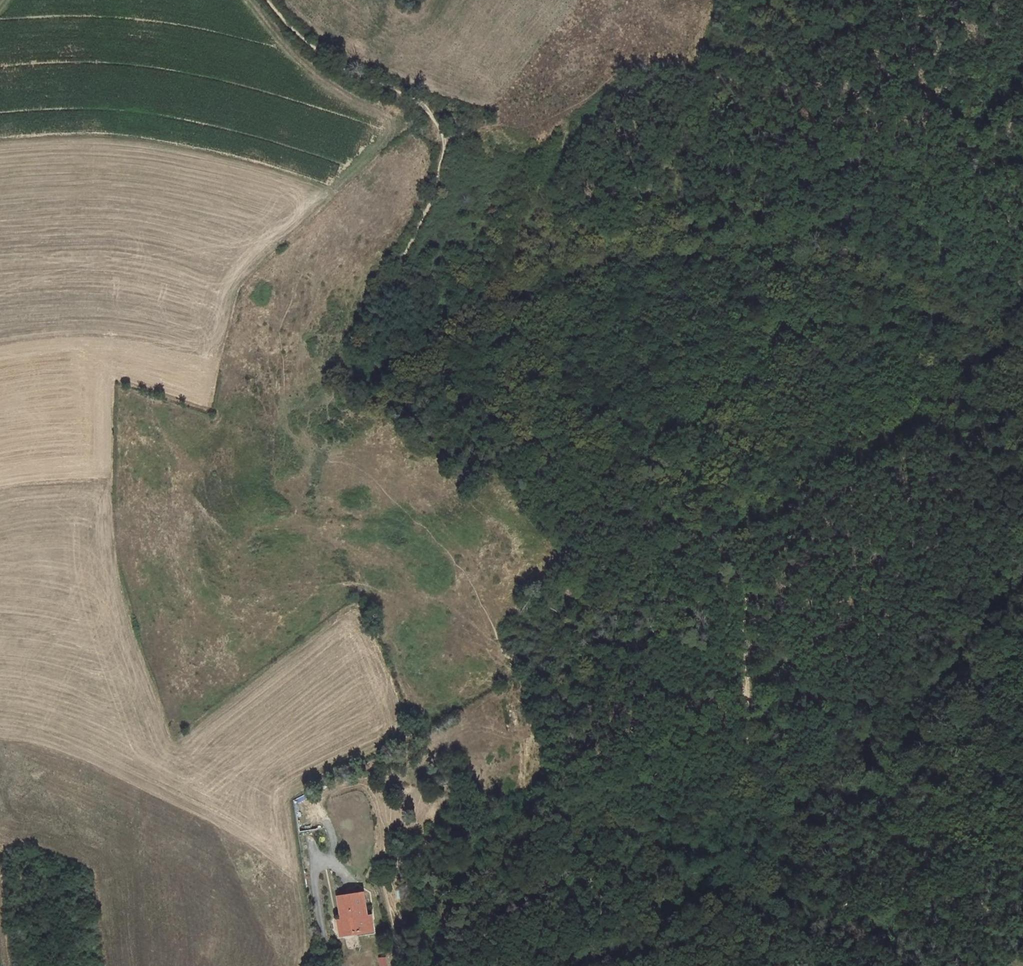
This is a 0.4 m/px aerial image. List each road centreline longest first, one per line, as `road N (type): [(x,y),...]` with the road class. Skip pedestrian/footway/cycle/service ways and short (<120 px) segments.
road 1 (track): [(1022,934),(944,890),(880,894),(799,928),(731,890),(721,856),(745,742),(745,595),(728,537),(674,464),(621,418),(527,388),(379,363),(372,341),(379,309),(434,192),(444,138),(423,105),(339,62),(271,0)]

